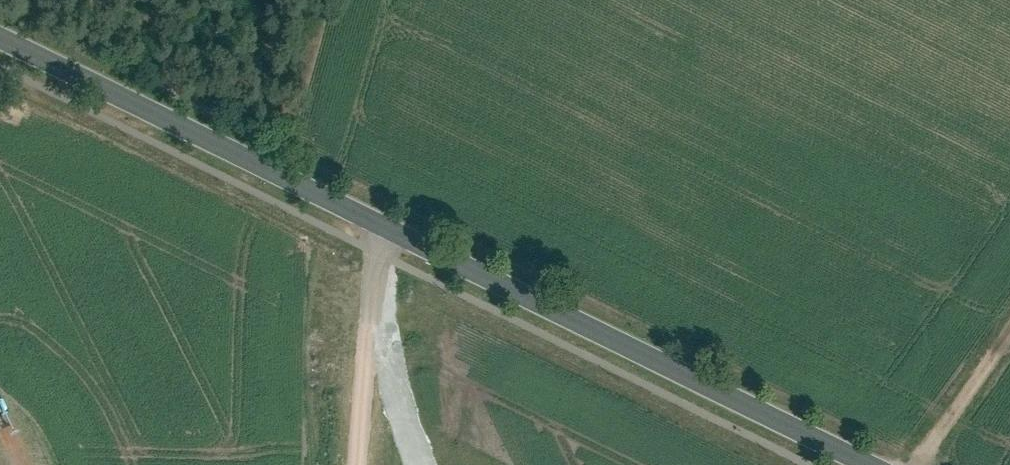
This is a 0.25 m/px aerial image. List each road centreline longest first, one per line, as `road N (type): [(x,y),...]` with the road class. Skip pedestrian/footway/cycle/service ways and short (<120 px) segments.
road 1 (tertiary): [(0,41),(864,464)]
road 2 (track): [(375,224),(363,464)]
road 3 (track): [(916,464),(1009,332)]

